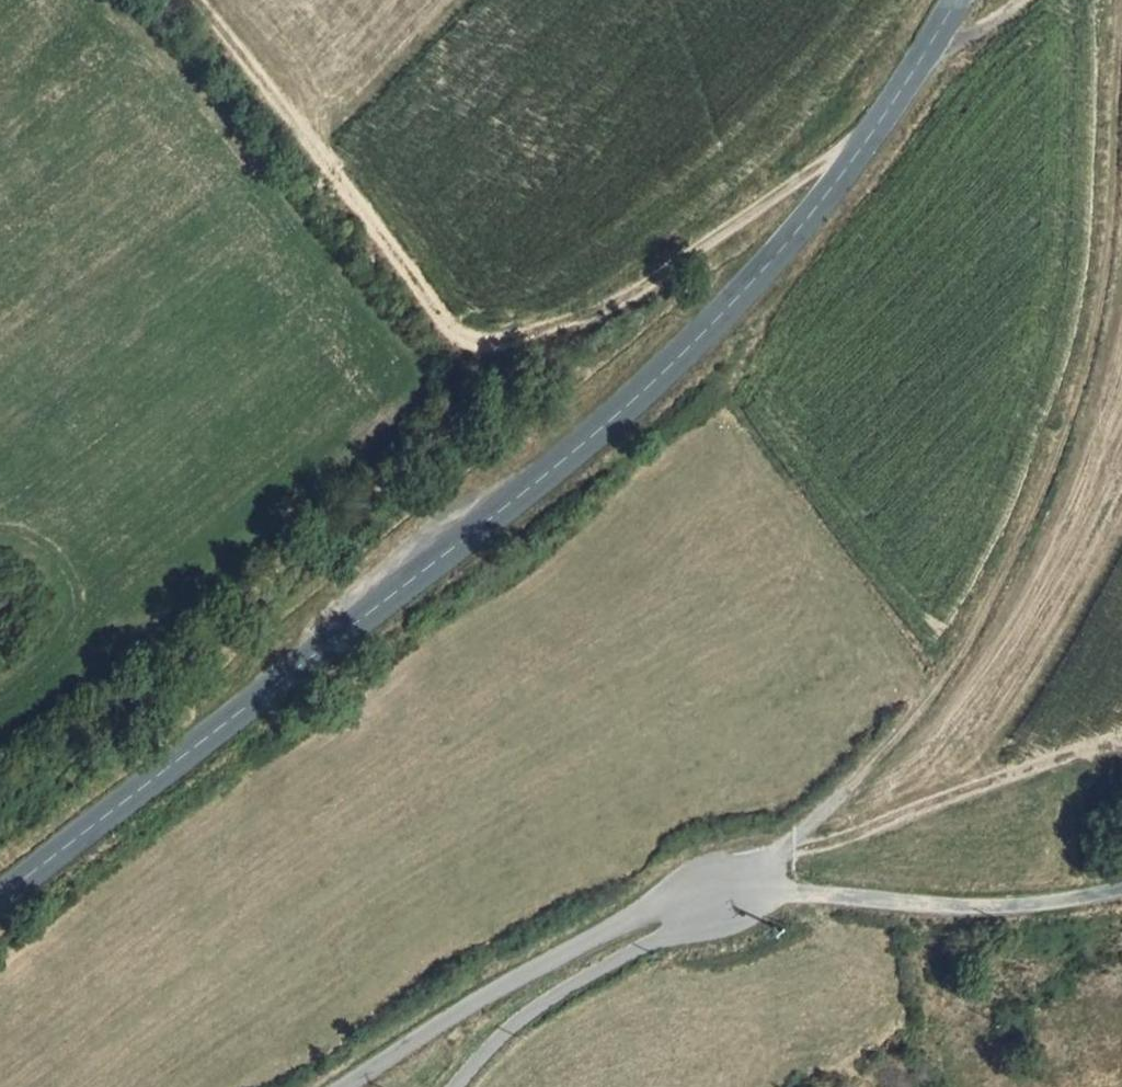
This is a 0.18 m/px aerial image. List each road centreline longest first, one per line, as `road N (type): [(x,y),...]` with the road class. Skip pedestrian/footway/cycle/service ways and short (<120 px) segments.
road 1 (tertiary): [(957,0),(869,138),(692,348),(439,563),(0,899)]
road 2 (track): [(0,794),(37,775),(273,574),(587,329),(869,138)]
road 3 (track): [(1121,34),(1107,253),(1067,439),(938,695),(741,896)]
road 4 (unclassified): [(1121,888),(1002,907),(794,893),(647,911),(481,999),(346,1086)]
road 5 (track): [(515,387),(391,257),(196,0)]

